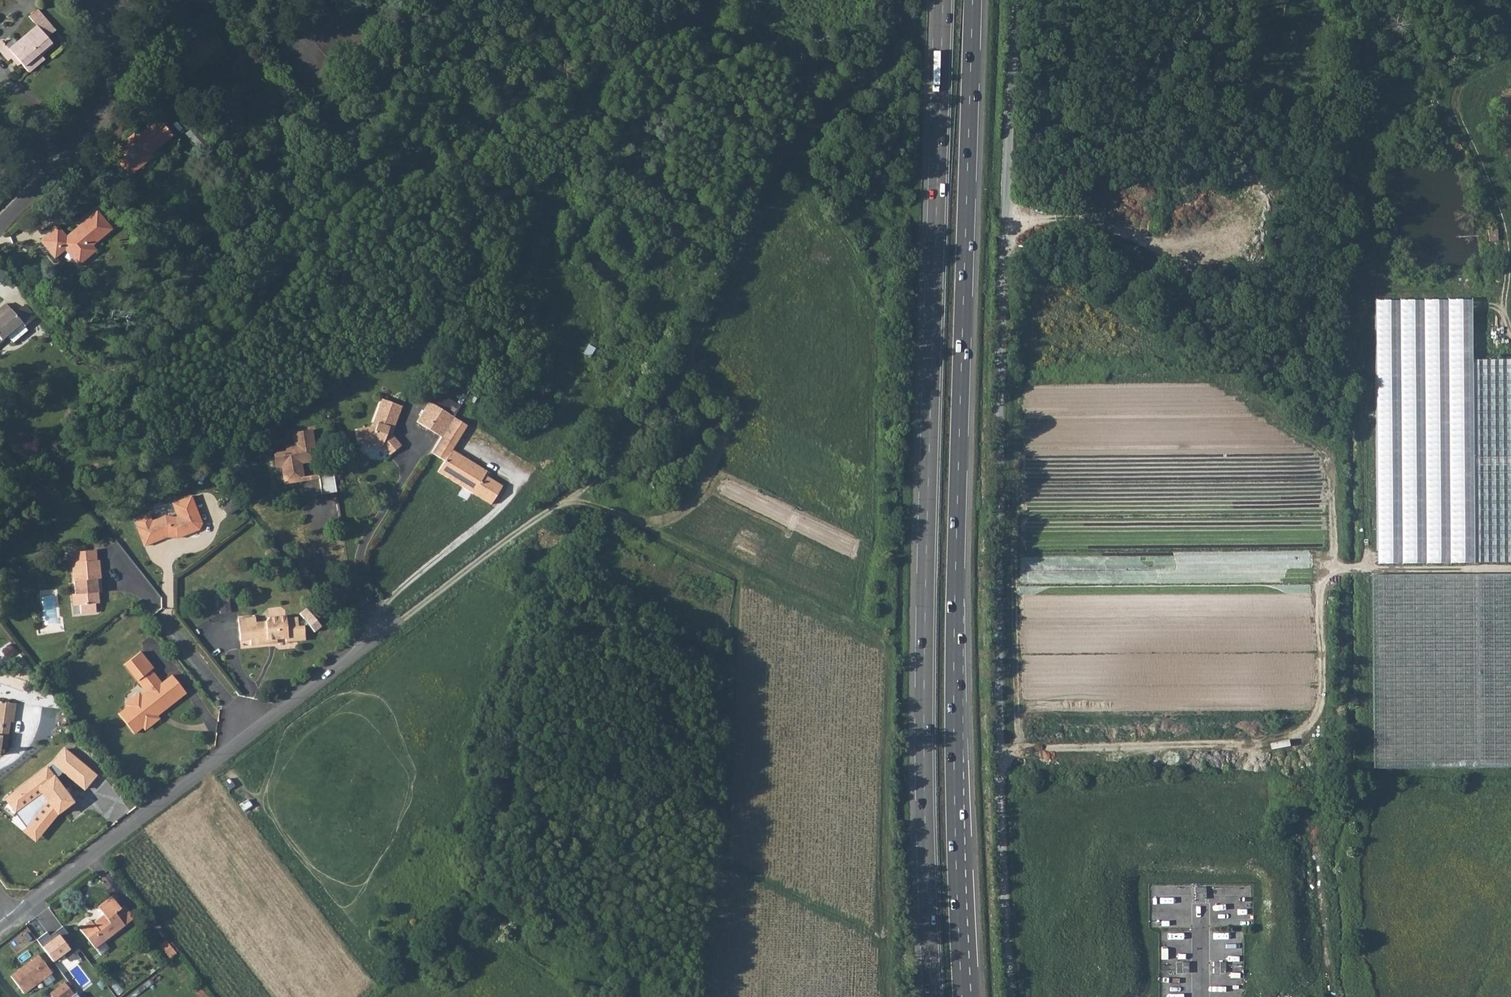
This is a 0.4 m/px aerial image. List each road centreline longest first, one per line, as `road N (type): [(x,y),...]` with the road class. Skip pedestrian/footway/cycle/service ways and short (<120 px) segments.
road 1 (trunk): [(942,0),(924,716),(932,996)]
road 2 (trunk): [(962,996),(955,602),(972,0)]
road 3 (track): [(399,623),(596,481),(680,372),(764,192),(789,156),(895,53),(904,0)]
road 4 (track): [(1000,749),(1292,739),(1322,708),(1320,585),(1339,569)]
road 5 (track): [(1501,300),(1478,288),(1370,285),(1363,291),(1364,569)]
road 6 (track): [(1510,57),(1465,75),(1450,102),(1503,222),(1500,318),(1510,337)]
road 7 (residential): [(16,919),(251,732)]
road 8 (residential): [(0,225),(105,122),(120,69),(103,7)]
road 9 (residential): [(251,732),(399,623)]
road 10 (track): [(1333,996),(1313,828)]
road 11 (track): [(1510,568),(1364,569)]
road 12 (residential): [(251,732),(172,626)]

